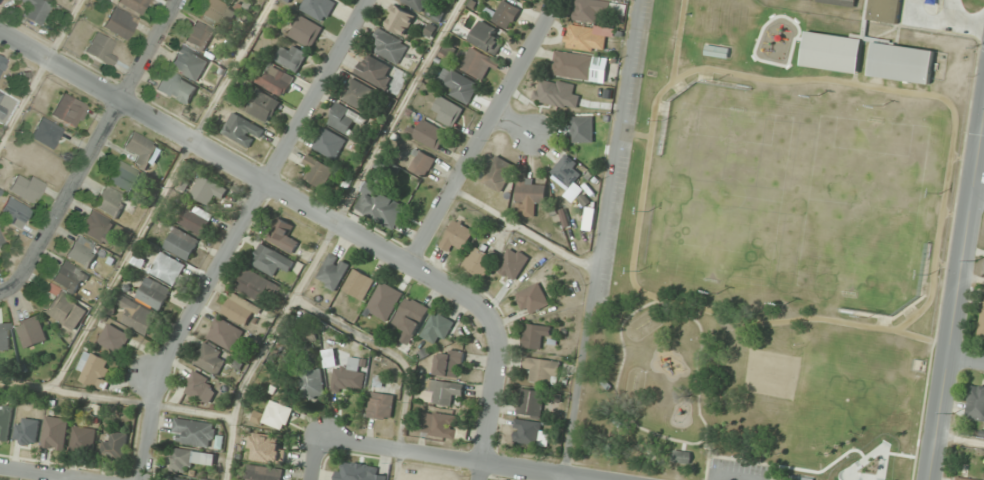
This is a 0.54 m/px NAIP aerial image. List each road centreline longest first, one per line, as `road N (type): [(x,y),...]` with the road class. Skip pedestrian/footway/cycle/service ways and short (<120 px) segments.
road 1 (residential): [(478,301),(0,28)]
road 2 (residential): [(147,479),(156,379),(366,0)]
road 3 (residential): [(983,114),(930,479)]
road 4 (residential): [(174,0),(10,297)]
road 5 (residential): [(551,0),(413,265)]
road 6 (residential): [(582,479),(319,436)]
road 7 (residential): [(478,301),(495,328),(481,479)]

